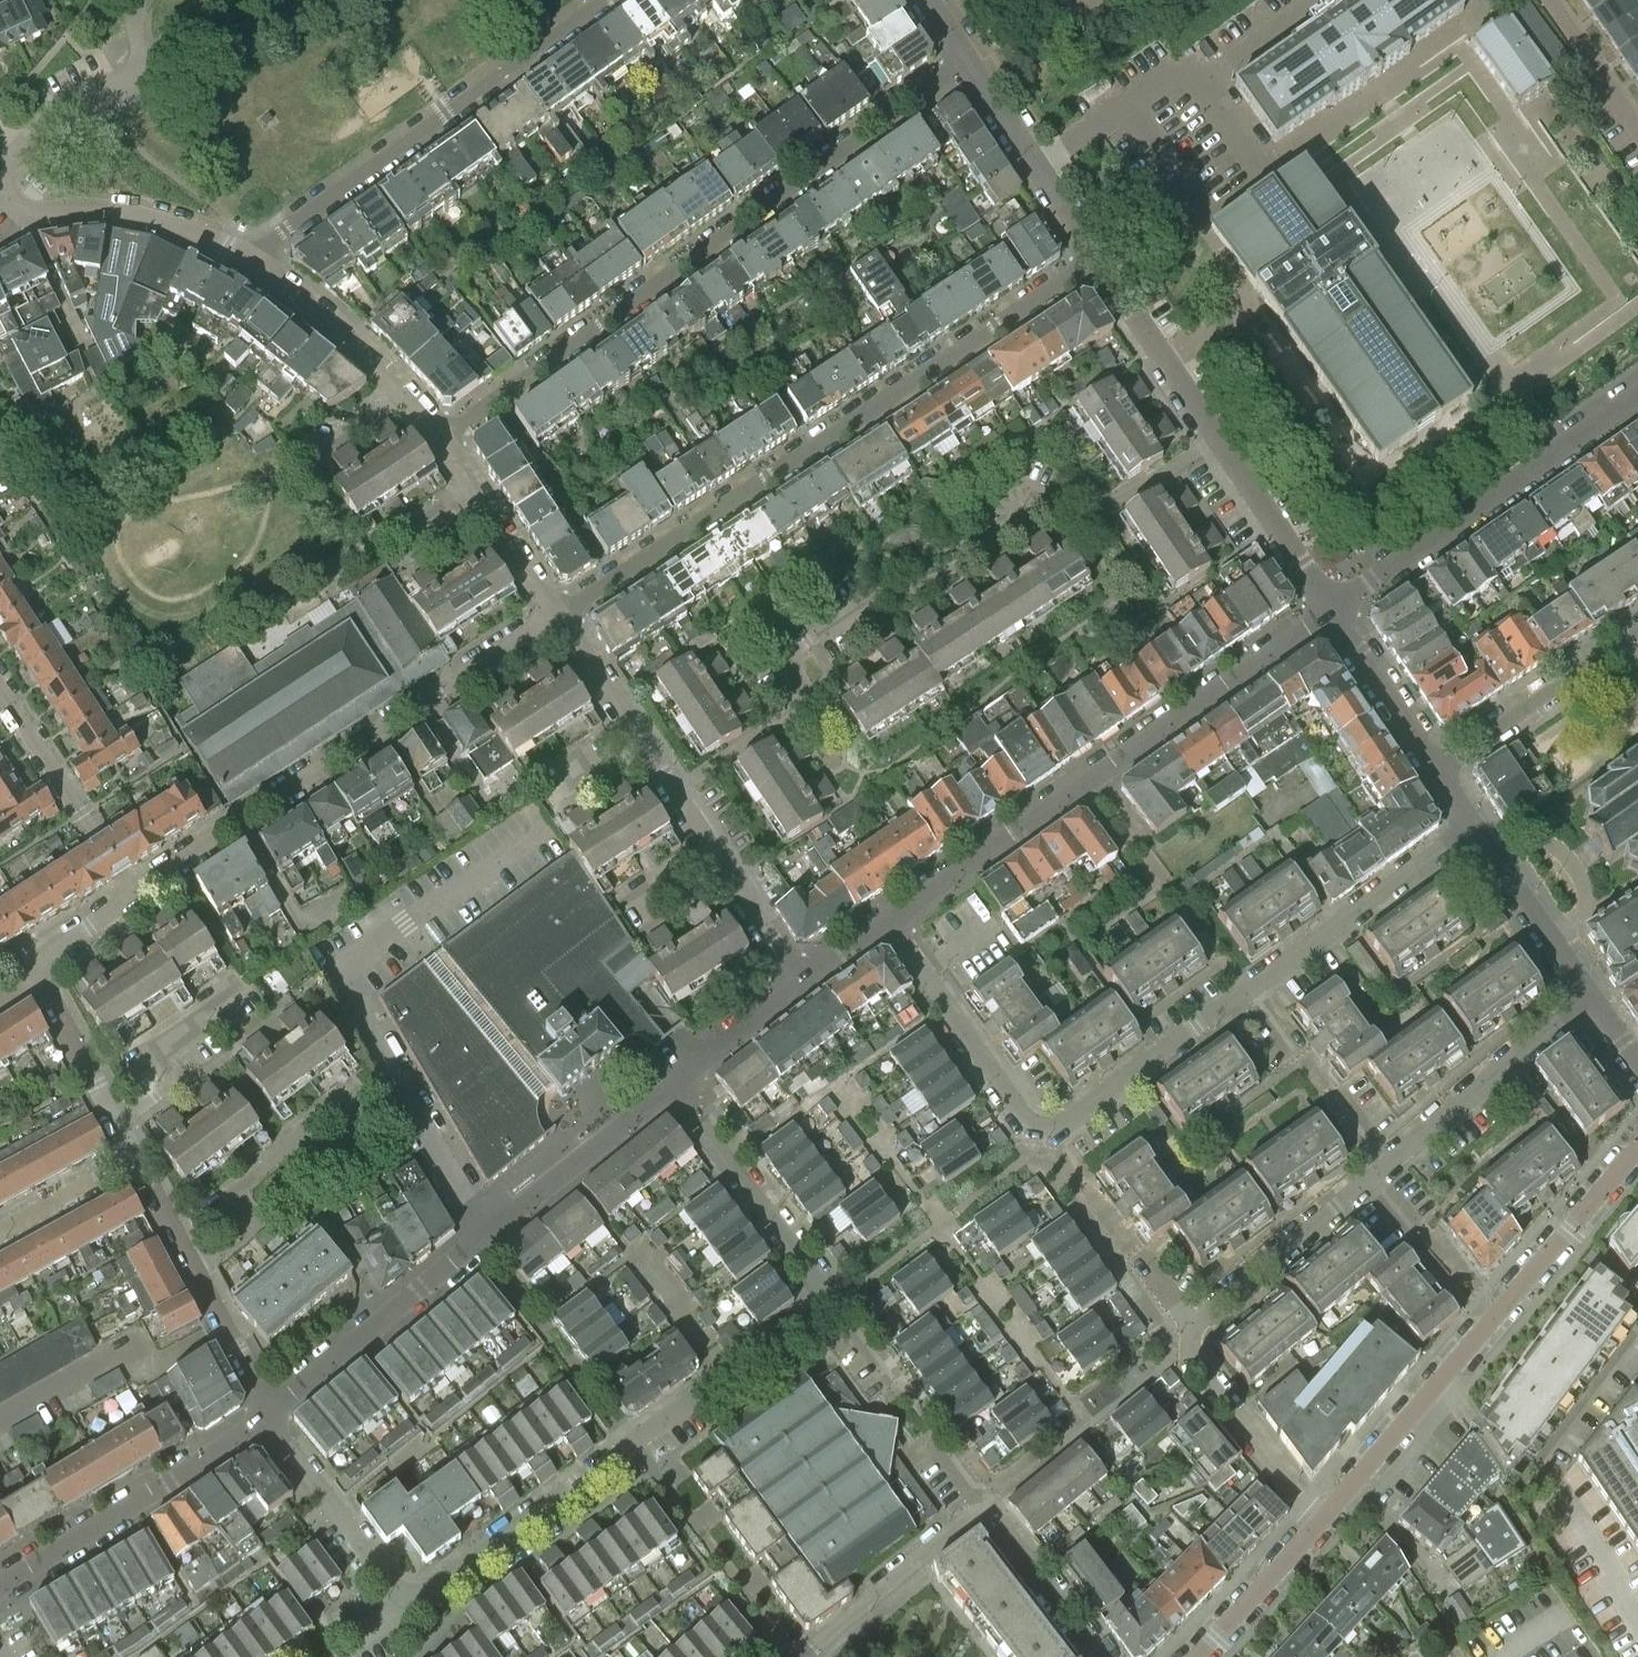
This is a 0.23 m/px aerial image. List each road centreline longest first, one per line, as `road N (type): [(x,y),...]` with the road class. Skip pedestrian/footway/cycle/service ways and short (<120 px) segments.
road 1 (residential): [(1475,827),(1065,1123),(1046,1128),(1025,1120),(891,923)]
road 2 (residential): [(835,1301),(411,1613),(267,1414)]
road 3 (residential): [(1590,994),(1178,1336),(1322,1522)]
road 4 (residential): [(1216,439),(1110,505),(1053,505),(938,579),(878,597),(794,651),(797,695),(786,712),(678,793)]
road 5 (residential): [(969,64),(441,439)]
road 6 (residential): [(559,616),(1098,264)]
road 7 (residential): [(891,923),(1330,608)]
road 8 (residential): [(267,1414),(679,1083)]
road 9 (residential): [(559,616),(128,900)]
road 10 (residential): [(1322,1522),(1637,1149)]
road 11 (residential): [(247,259),(607,0)]
road 12 (residential): [(1330,608),(1637,397)]
road 13 (residential): [(0,1588),(267,1414)]
road 14 (residential): [(267,1414),(137,1157)]
road 15 (residential): [(679,1083),(835,1301)]
road 16 (residential): [(247,259),(176,226),(114,209),(28,217),(0,193)]
road 17 (residential): [(441,439),(359,349),(247,259)]
road 18 (residential): [(984,1510),(835,1301)]
road 19 (residential): [(128,900),(0,693)]
road 20 (residential): [(1436,769),(1637,633)]
road 21 (residential): [(1098,264),(969,64)]
road 22 (residential): [(801,1656),(984,1510)]
road 23 (residential): [(801,984),(678,793)]
road 24 (residential): [(137,1157),(33,966)]
road 25 (residential): [(678,793),(559,616)]
road 26 (residential): [(559,616),(441,439)]
road 27 (residential): [(147,84),(187,74),(340,0)]
road 28 (residential): [(1216,439),(1098,264)]
road 29 (residential): [(1330,608),(1216,439)]
road 30 (residential): [(1590,994),(1475,827)]
road 31 (residential): [(1436,769),(1330,608)]
road 32 (residential): [(984,1510),(1105,1656)]
road 33 (residential): [(1197,1656),(1322,1522)]
road 34 (residential): [(9,158),(66,118),(147,84)]
road 35 (residential): [(679,1083),(801,984)]
road 36 (residential): [(0,1232),(137,1157)]
road 37 (residential): [(1637,125),(1556,0)]

